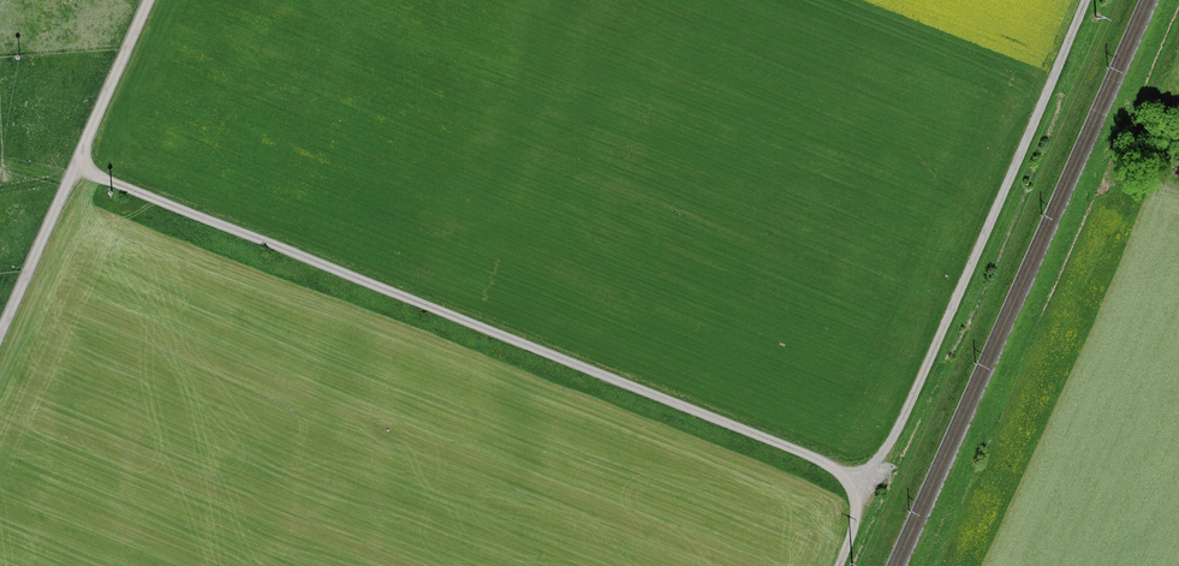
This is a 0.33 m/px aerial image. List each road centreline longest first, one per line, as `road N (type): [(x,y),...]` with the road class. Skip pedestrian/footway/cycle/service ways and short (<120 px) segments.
road 1 (track): [(79,168),(875,479)]
road 2 (track): [(1083,0),(836,565)]
road 3 (track): [(152,0),(0,338)]

